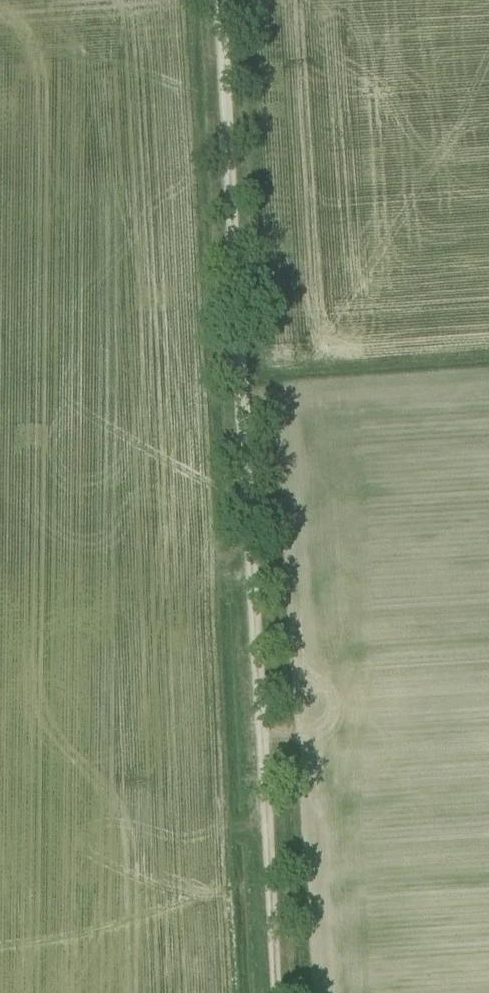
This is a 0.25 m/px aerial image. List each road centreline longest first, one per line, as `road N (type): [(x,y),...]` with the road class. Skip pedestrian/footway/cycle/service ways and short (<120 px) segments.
road 1 (track): [(275,992),(217,0)]

